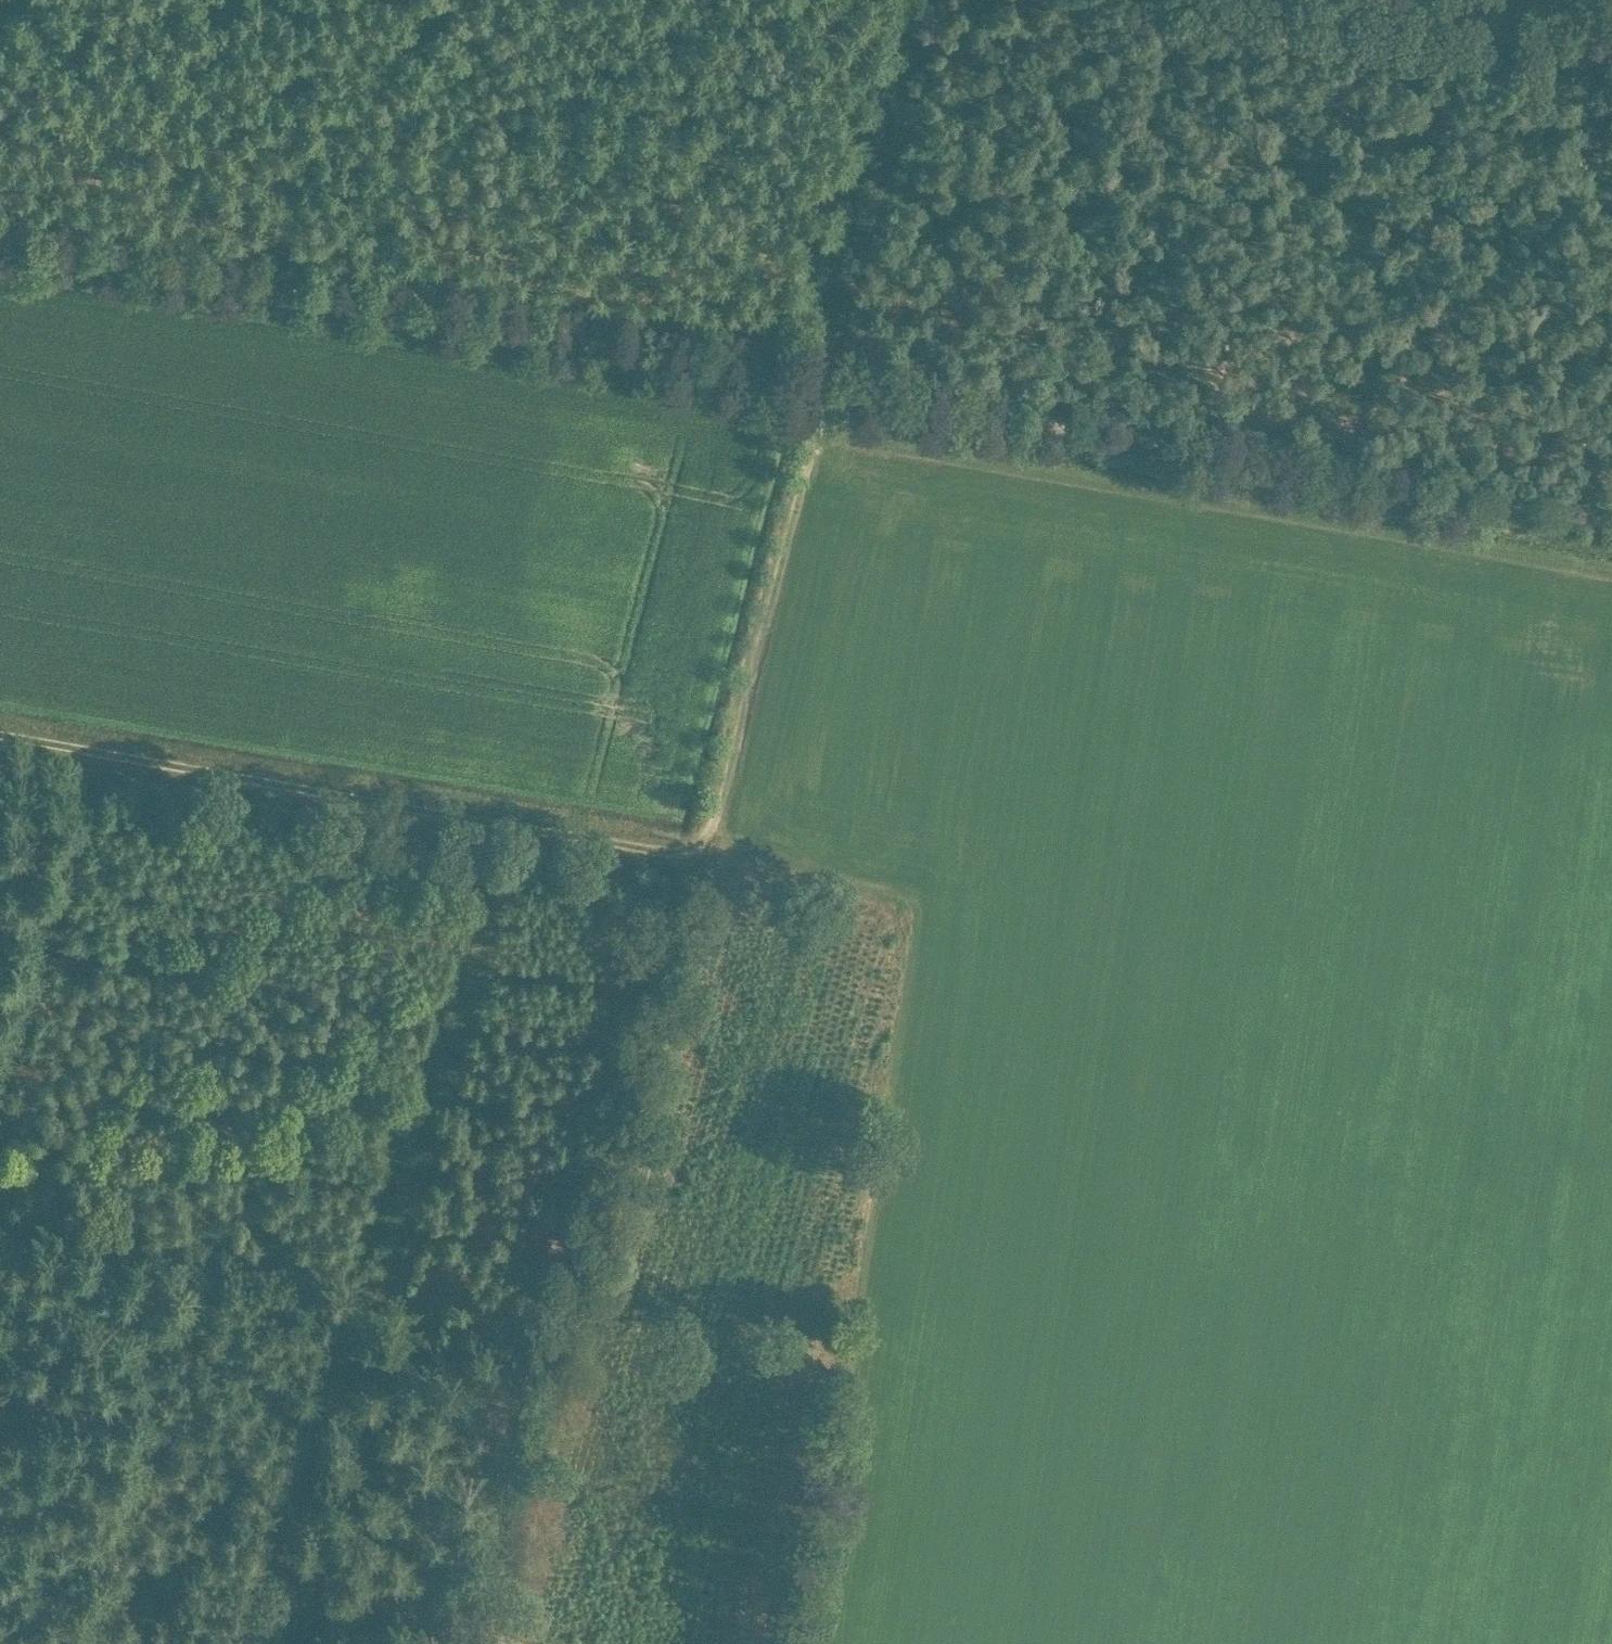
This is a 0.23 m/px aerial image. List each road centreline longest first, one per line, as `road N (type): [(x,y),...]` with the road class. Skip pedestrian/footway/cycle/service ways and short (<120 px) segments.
road 1 (track): [(822,392),(457,1643)]
road 2 (track): [(822,392),(0,246)]
road 3 (track): [(1611,536),(822,392)]
road 4 (track): [(0,732),(690,845)]

